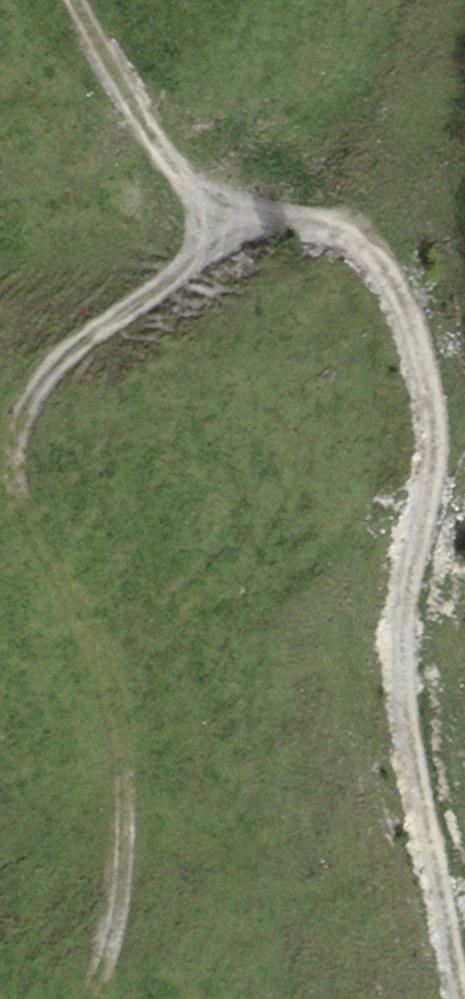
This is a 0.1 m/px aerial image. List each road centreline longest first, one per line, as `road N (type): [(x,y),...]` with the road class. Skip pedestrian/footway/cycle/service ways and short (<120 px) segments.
road 1 (track): [(464,984),(401,665),(440,462),(389,262),(344,233),(217,232),(72,0)]
road 2 (track): [(217,232),(81,325),(9,441),(133,830),(92,998)]

